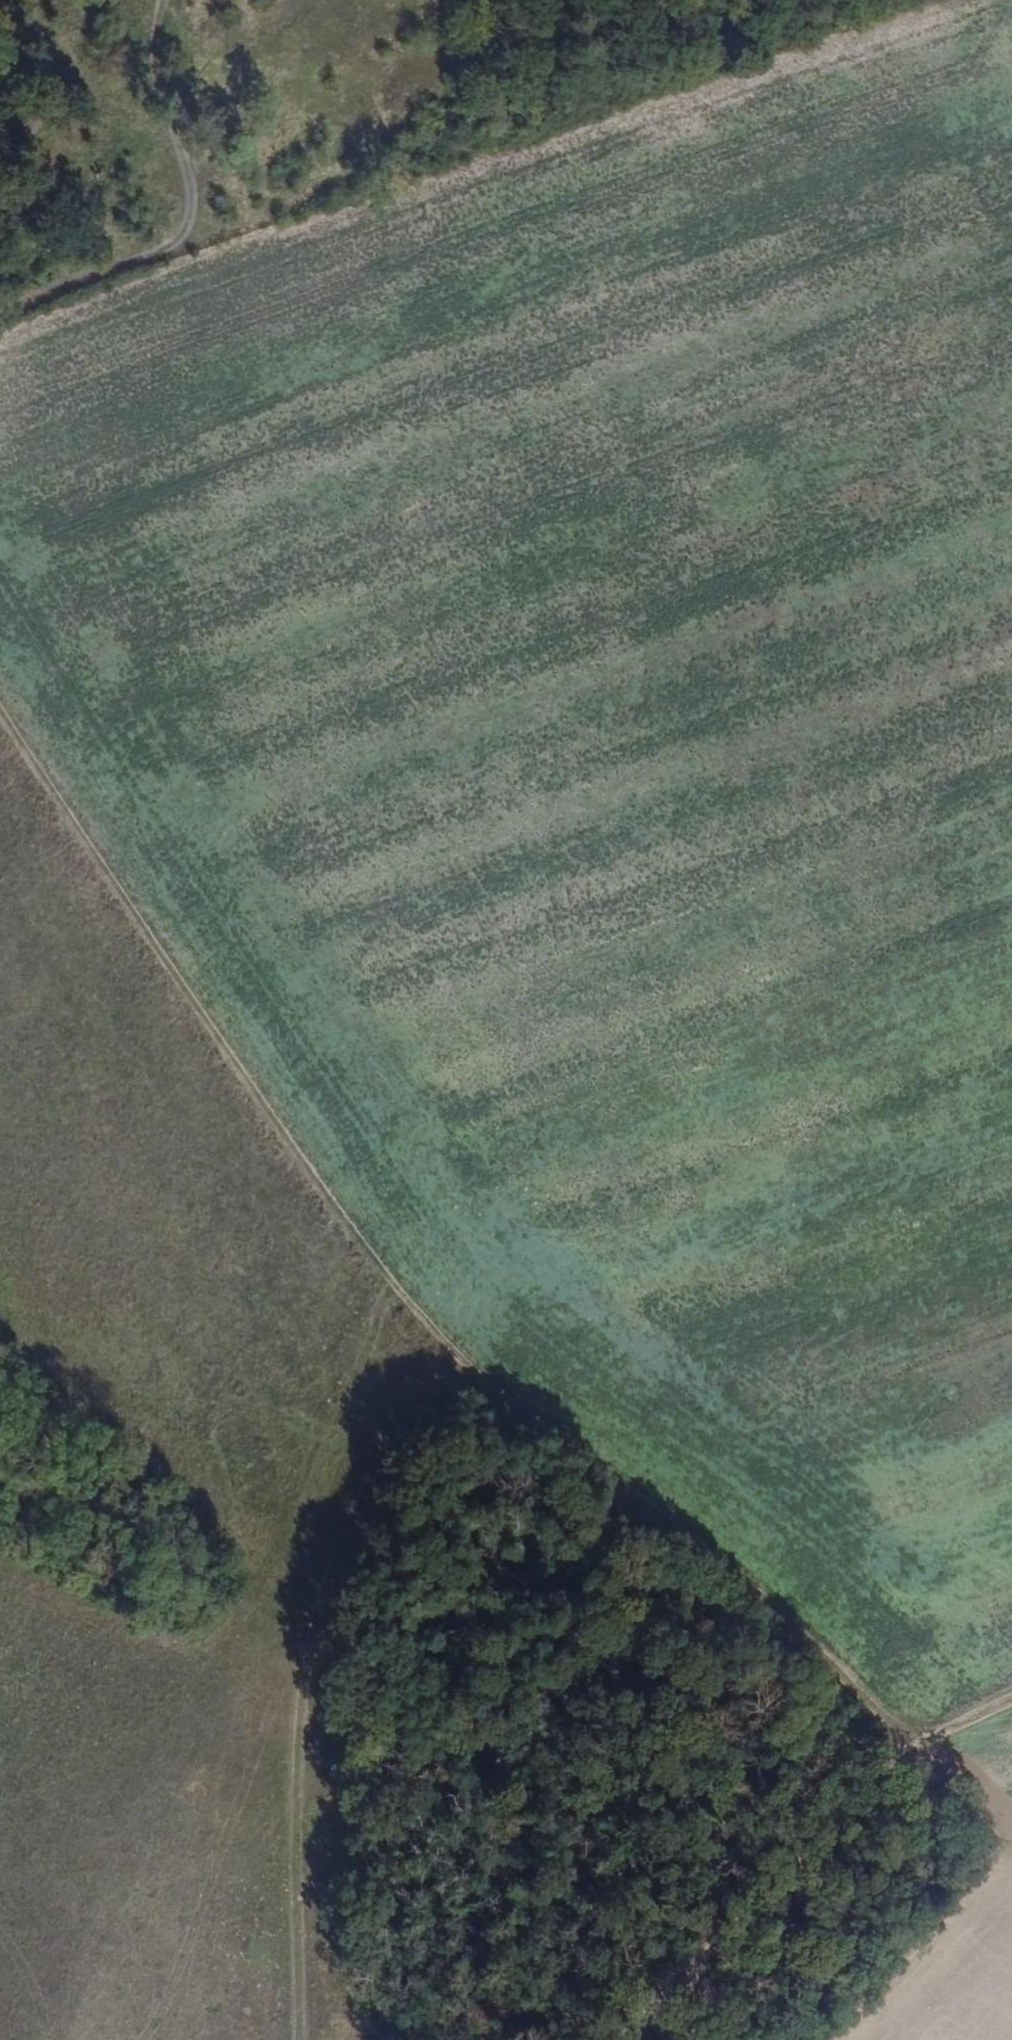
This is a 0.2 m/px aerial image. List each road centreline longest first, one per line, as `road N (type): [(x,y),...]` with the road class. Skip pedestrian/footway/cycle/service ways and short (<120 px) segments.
road 1 (track): [(911,1753),(764,1596),(440,1345),(276,1127),(0,708)]
road 2 (track): [(1011,1713),(911,1753),(632,2039)]

